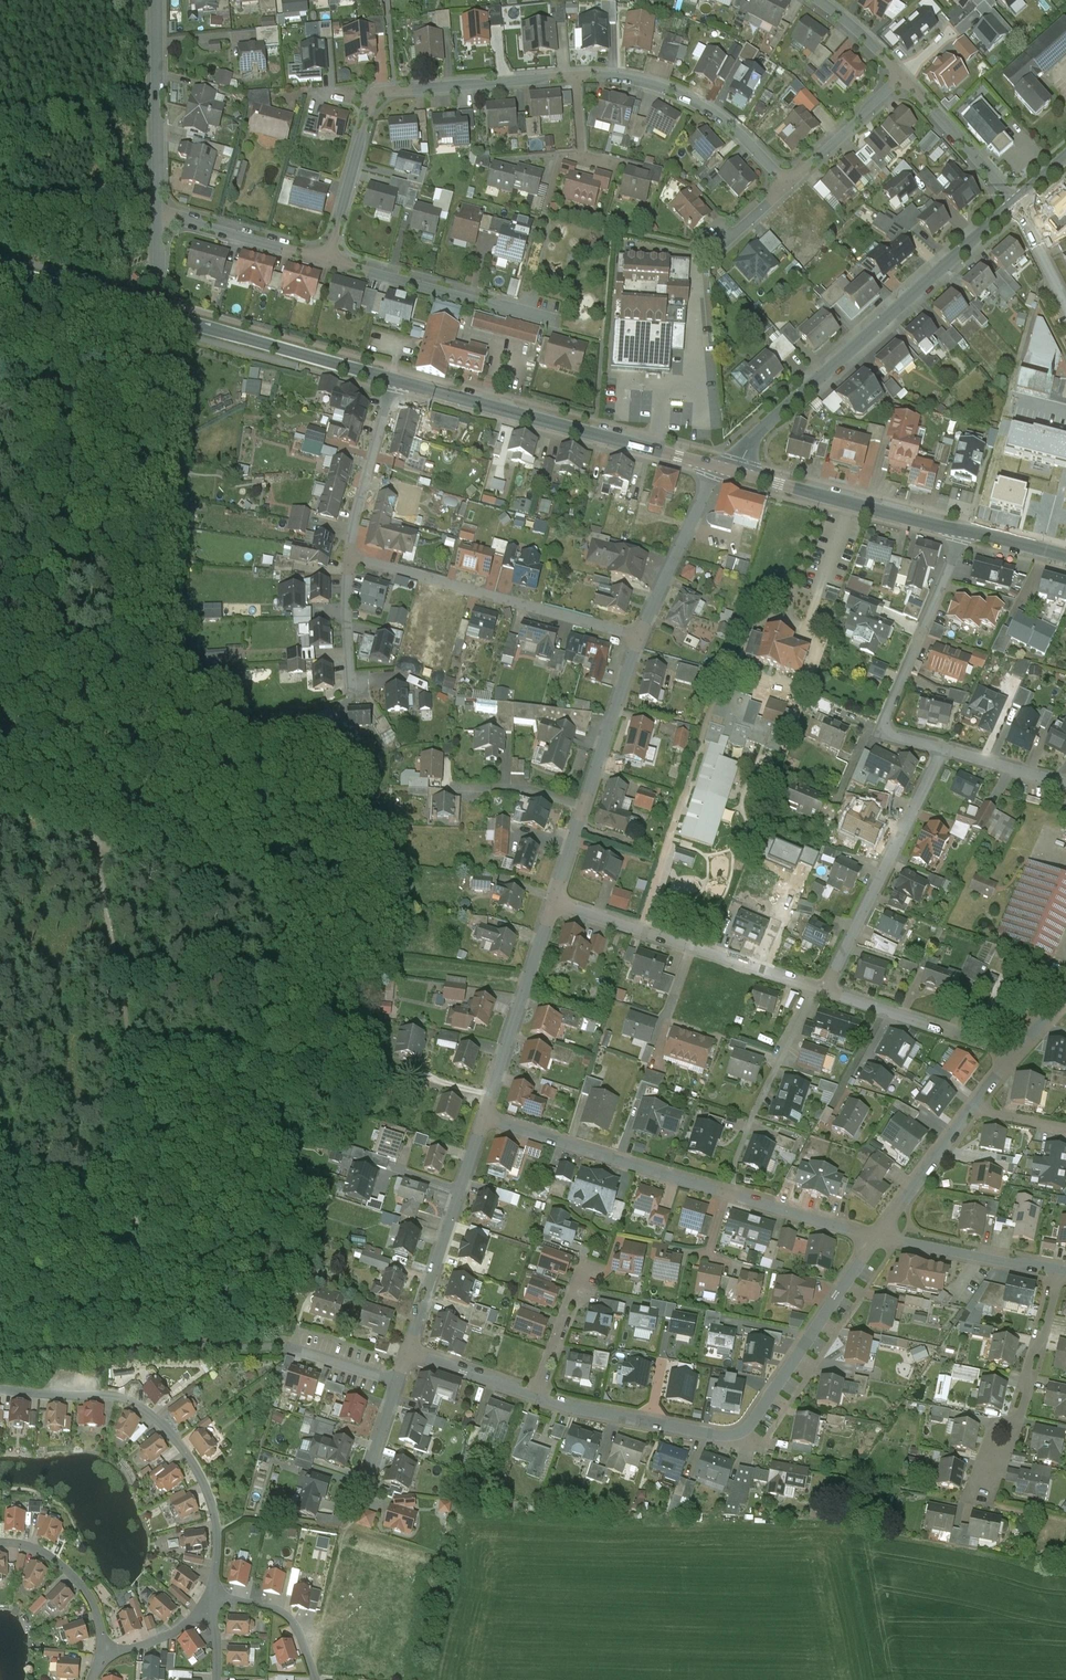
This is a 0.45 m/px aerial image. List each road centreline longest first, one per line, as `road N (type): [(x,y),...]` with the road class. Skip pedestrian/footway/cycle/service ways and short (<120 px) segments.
road 1 (track): [(0,340),(126,1030),(139,1352)]
road 2 (residential): [(329,257),(375,93),(633,78),(681,92),(740,132),(786,184)]
road 3 (residential): [(875,1238),(744,1431),(721,1435),(537,1395)]
road 4 (residential): [(484,1117),(875,1238)]
road 5 (tertiary): [(740,473),(756,433),(1016,202)]
road 6 (residential): [(0,1389),(103,1395),(154,1418),(192,1462),(213,1508),(219,1532),(212,1597)]
road 7 (secondary): [(394,380),(713,465)]
road 8 (residential): [(350,558),(640,635)]
road 9 (residential): [(552,902),(823,988)]
road 10 (residential): [(552,902),(640,635)]
road 11 (residential): [(944,749),(899,738),(885,723),(961,530)]
road 12 (residential): [(823,988),(944,749)]
road 13 (secondary): [(156,314),(394,380)]
road 14 (residential): [(408,1350),(484,1117)]
road 15 (residential): [(329,257),(555,319)]
road 16 (secondary): [(740,473),(961,530)]
road 17 (residential): [(484,1117),(552,902)]
road 18 (residential): [(157,216),(156,0)]
road 19 (residential): [(823,988),(1012,1057)]
road 20 (residential): [(875,1238),(1061,1271)]
road 21 (residential): [(640,635),(713,465)]
road 22 (residential): [(394,380),(350,558)]
road 23 (residential): [(157,216),(329,257)]
road 24 (residential): [(903,75),(1016,202)]
road 25 (residential): [(975,1103),(875,1238)]
road 26 (residential): [(0,1544),(50,1556),(69,1571),(97,1610),(104,1653)]
road 27 (residential): [(745,1133),(823,988)]
road 28 (secondary): [(0,268),(156,314)]
road 29 (residential): [(786,184),(903,75)]
road 30 (residential): [(1061,1271),(1016,1419)]
road 31 (residential): [(212,1597),(280,1613),(301,1640),(315,1679)]
road 32 (residential): [(537,1395),(408,1350)]
road 33 (residential): [(537,1395),(583,1269)]
road 34 (residential): [(350,558),(350,686)]
road 35 (residential): [(944,749),(1065,783)]
road 36 (residential): [(398,1381),(281,1346)]

